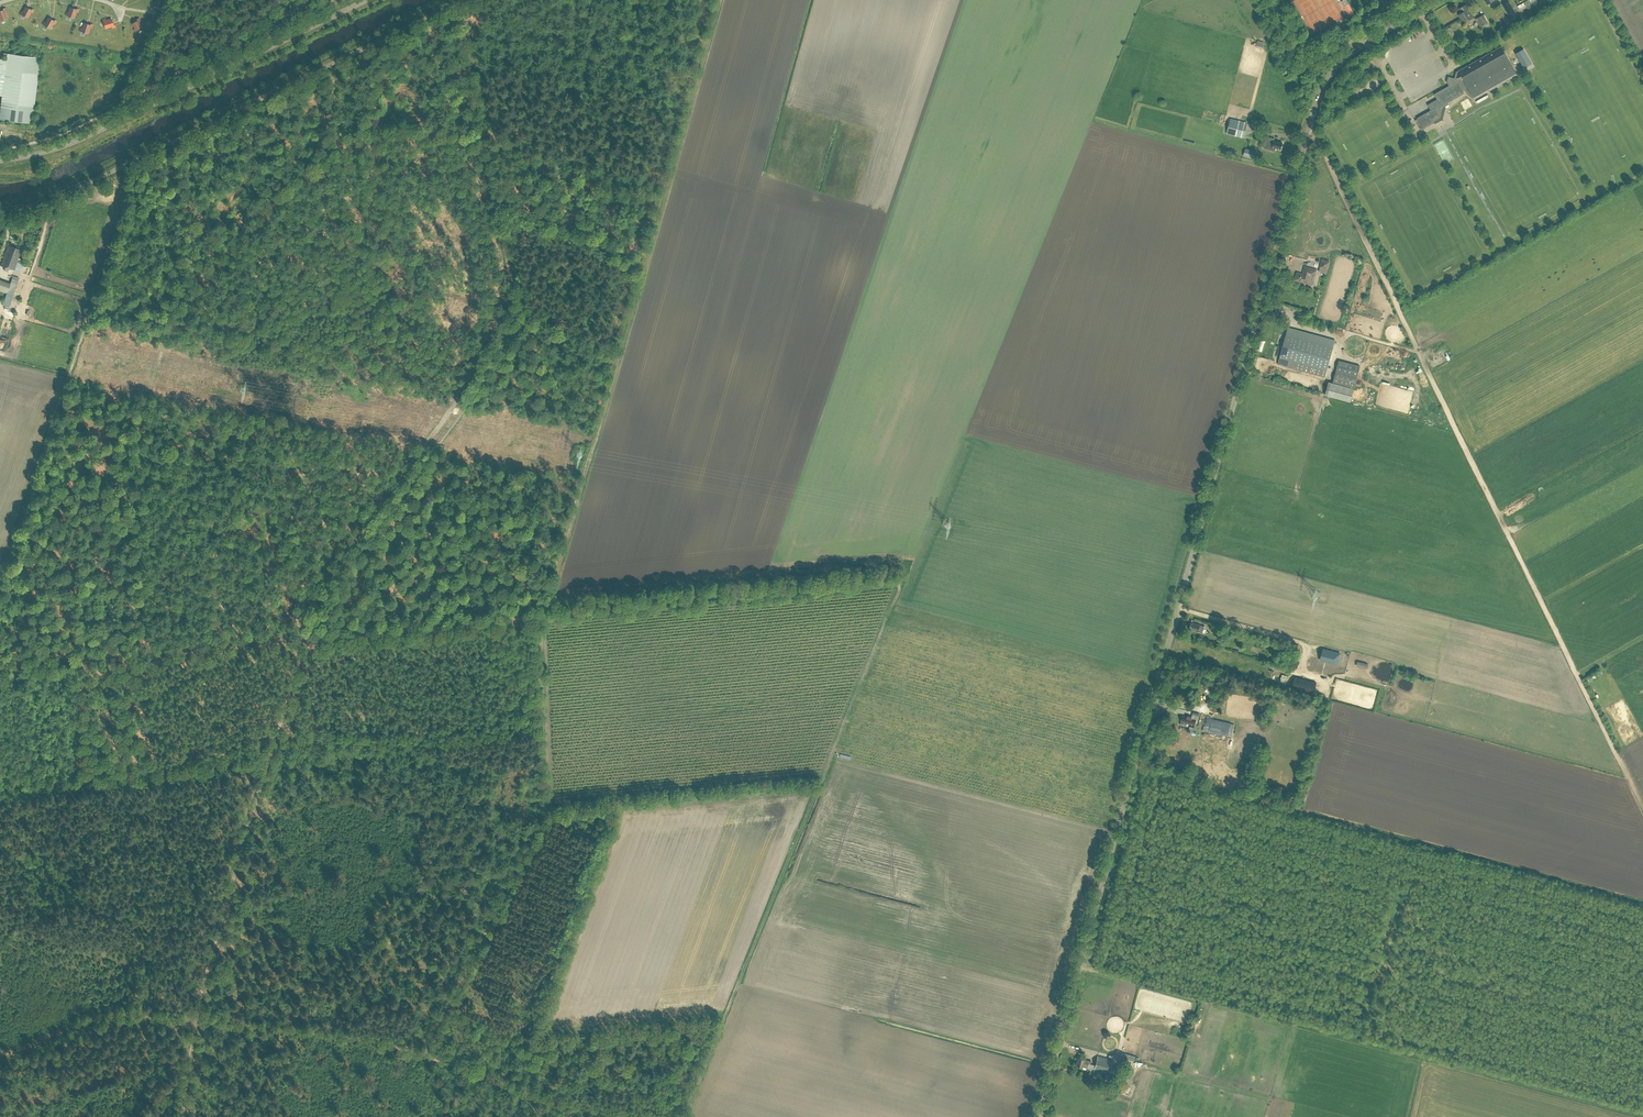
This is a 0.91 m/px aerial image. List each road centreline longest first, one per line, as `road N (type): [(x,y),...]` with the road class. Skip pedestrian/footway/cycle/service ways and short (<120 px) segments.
road 1 (tertiary): [(1039,1116),(1319,98),(1342,59),(1441,0)]
road 2 (track): [(547,612),(901,586),(683,1116)]
road 3 (track): [(1310,127),(1642,809)]
road 4 (track): [(541,612),(548,801),(425,1051),(558,1098),(669,1116)]
road 5 (unclassified): [(0,211),(47,203),(462,0)]
road 6 (track): [(181,1116),(207,966),(305,636)]
road 7 (track): [(0,581),(136,159)]
road 8 (track): [(0,1054),(102,1018),(159,1015),(425,1051)]
road 9 (tertiary): [(0,161),(90,135),(366,0)]
road 10 (track): [(620,351),(718,0)]
road 11 (track): [(148,405),(172,333),(204,285),(282,199),(354,151)]
road 12 (track): [(424,438),(474,366),(505,300),(504,241),(483,151)]
road 13 (track): [(305,636),(0,666)]
road 14 (track): [(380,495),(313,497),(141,439),(148,405)]
road 15 (track): [(547,612),(620,351)]
road 16 (track): [(305,636),(355,531),(424,438)]
road 17 (track): [(305,636),(487,618)]
road 18 (track): [(1178,607),(1302,642),(1303,671)]
road 19 (track): [(483,151),(470,89),(467,0)]
road 20 (track): [(354,151),(405,134),(483,151)]

